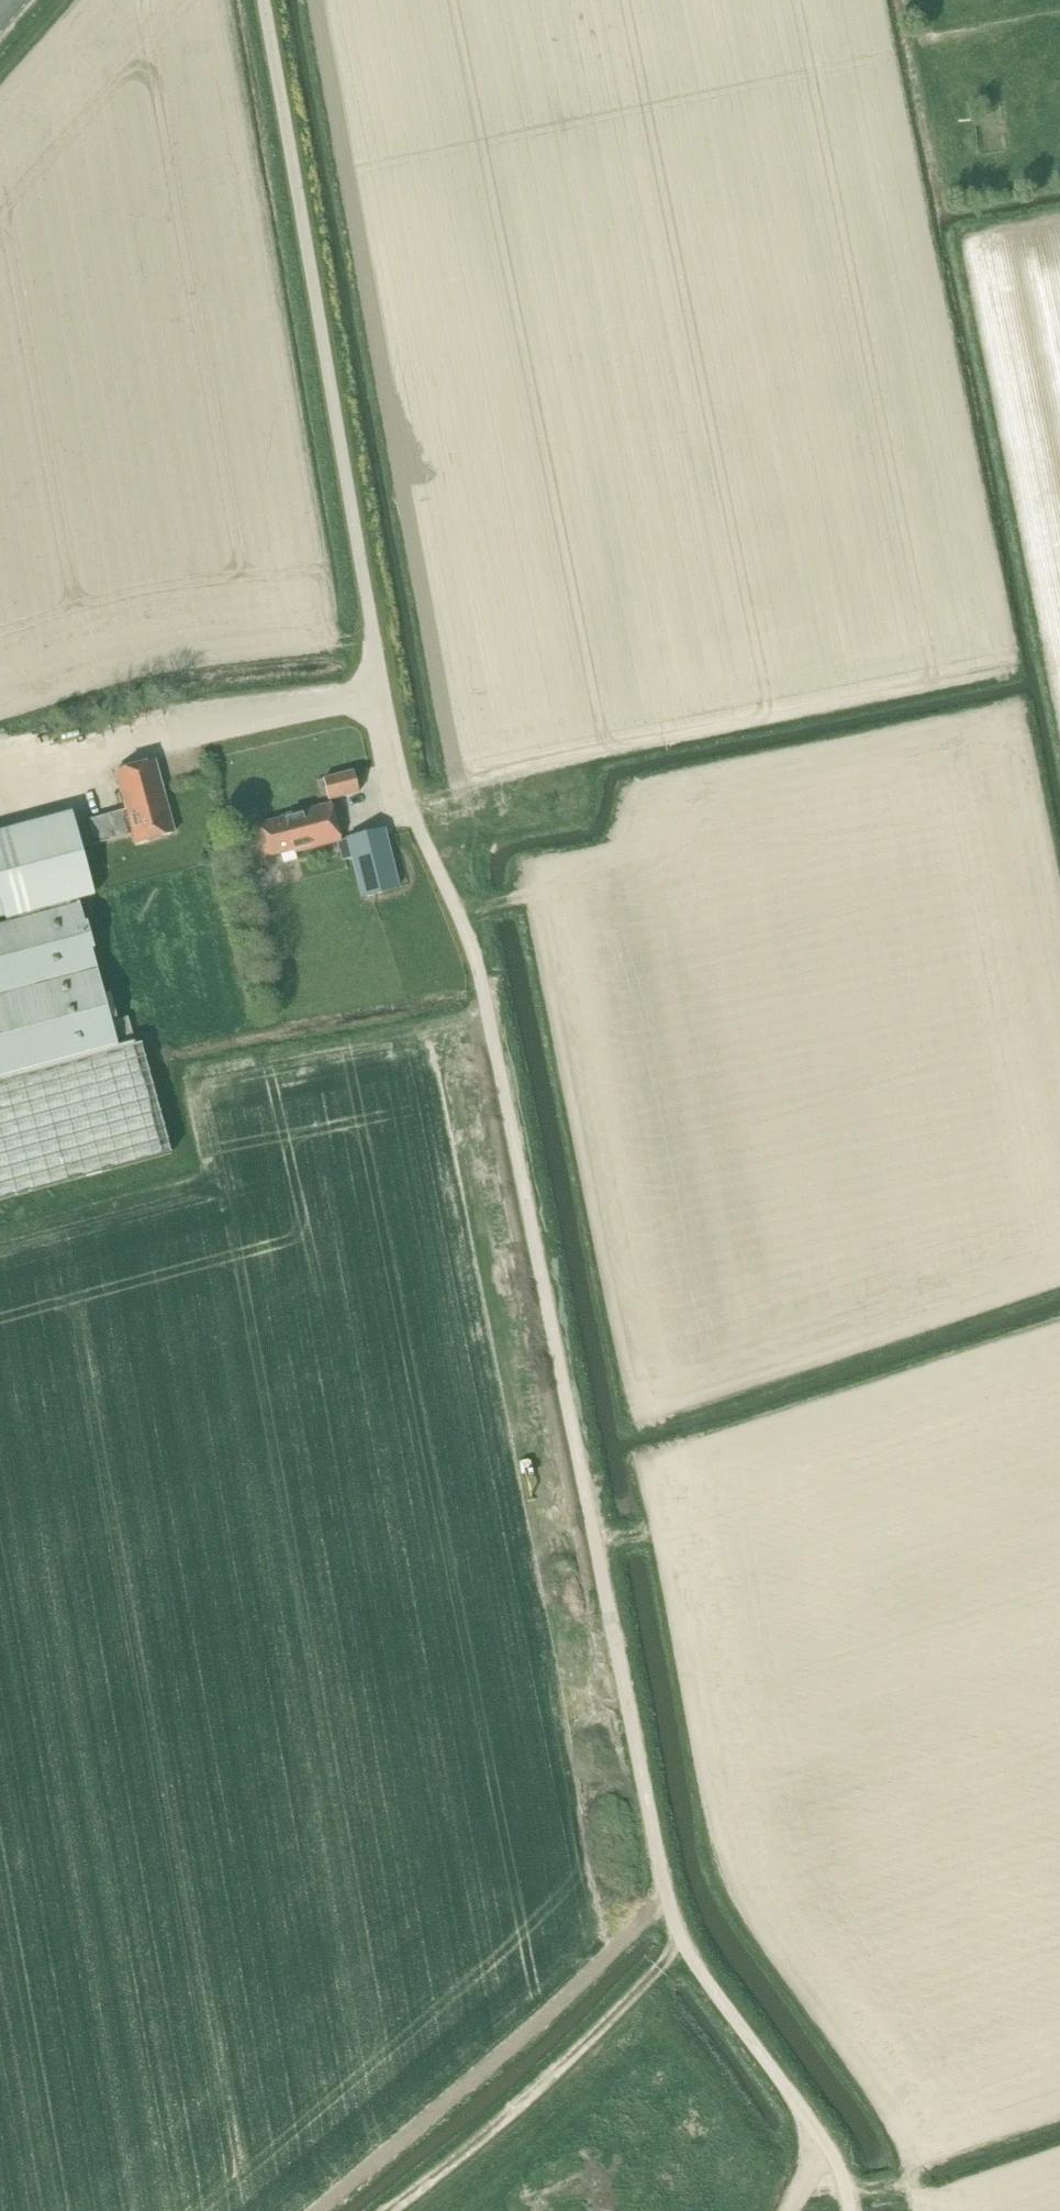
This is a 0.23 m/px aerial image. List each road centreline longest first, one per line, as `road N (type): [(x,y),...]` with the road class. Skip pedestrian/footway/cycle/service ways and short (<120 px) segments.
road 1 (unclassified): [(850,2210),(823,2135),(673,1930),(487,956),(392,745),(263,0)]

